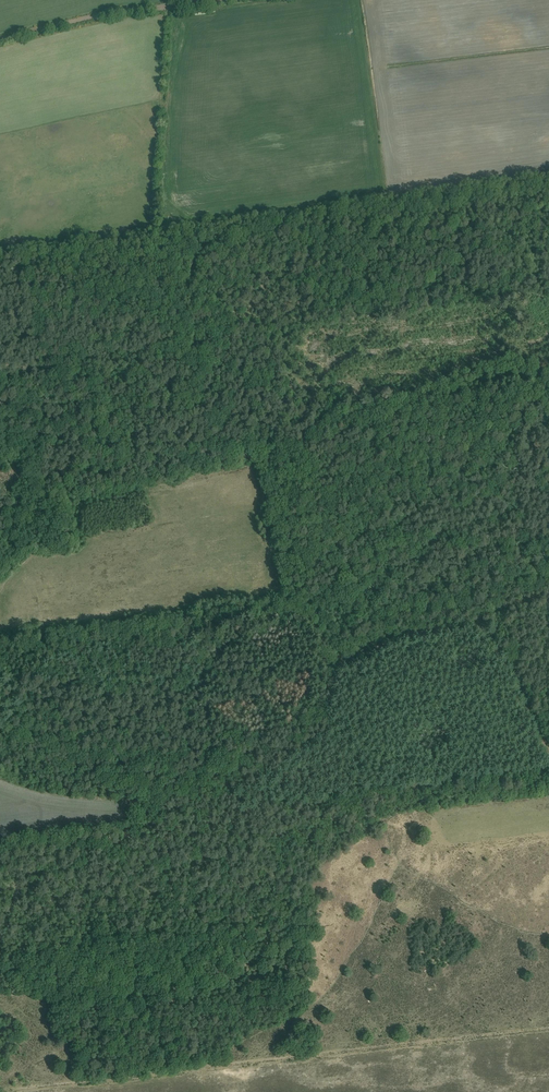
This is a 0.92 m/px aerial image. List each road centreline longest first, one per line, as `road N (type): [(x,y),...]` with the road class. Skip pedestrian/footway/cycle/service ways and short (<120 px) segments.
road 1 (track): [(0,39),(211,0)]
road 2 (track): [(343,420),(514,363)]
road 3 (track): [(120,468),(159,472),(263,458)]

